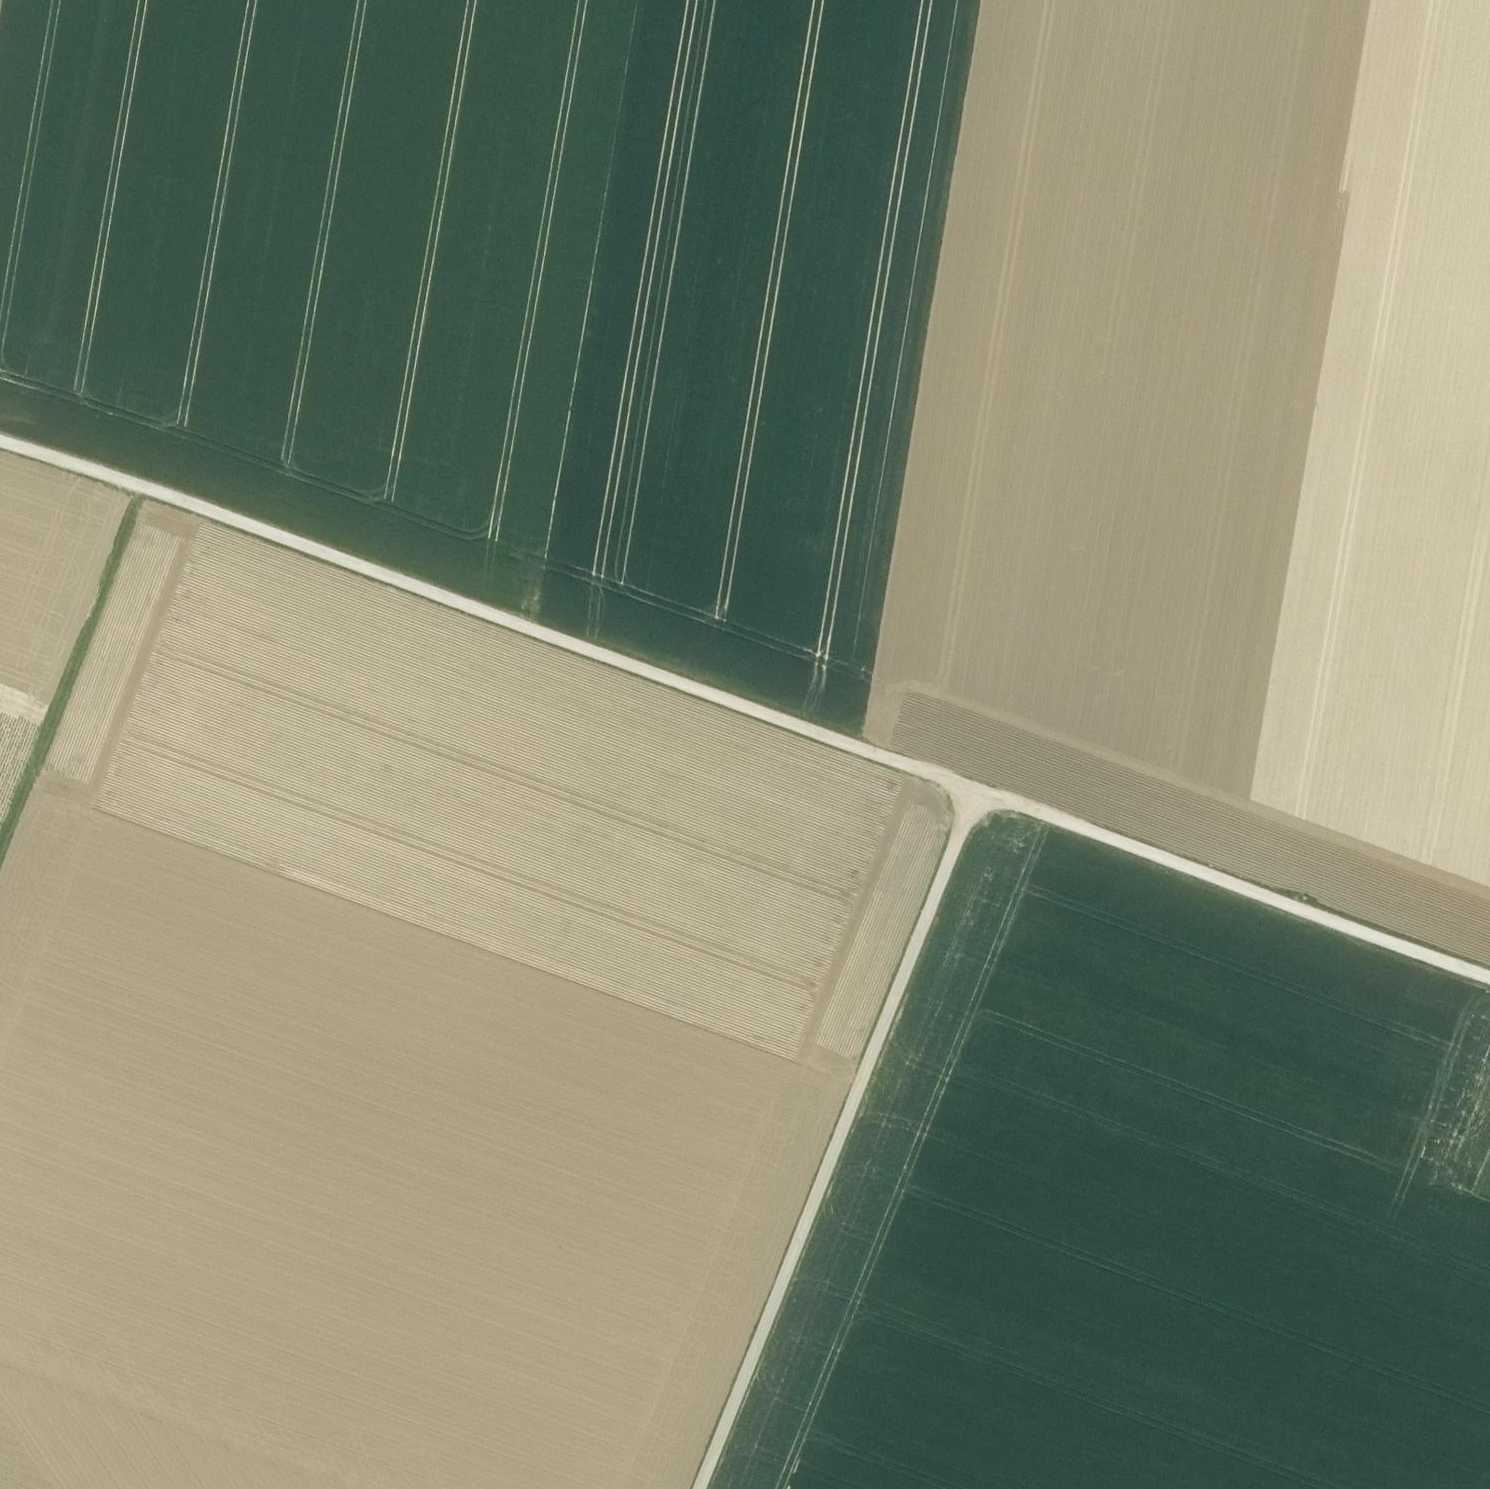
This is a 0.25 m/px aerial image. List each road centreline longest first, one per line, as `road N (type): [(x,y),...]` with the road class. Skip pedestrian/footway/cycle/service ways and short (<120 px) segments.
road 1 (track): [(1489,979),(202,508),(0,444)]
road 2 (track): [(699,1488),(984,795)]

